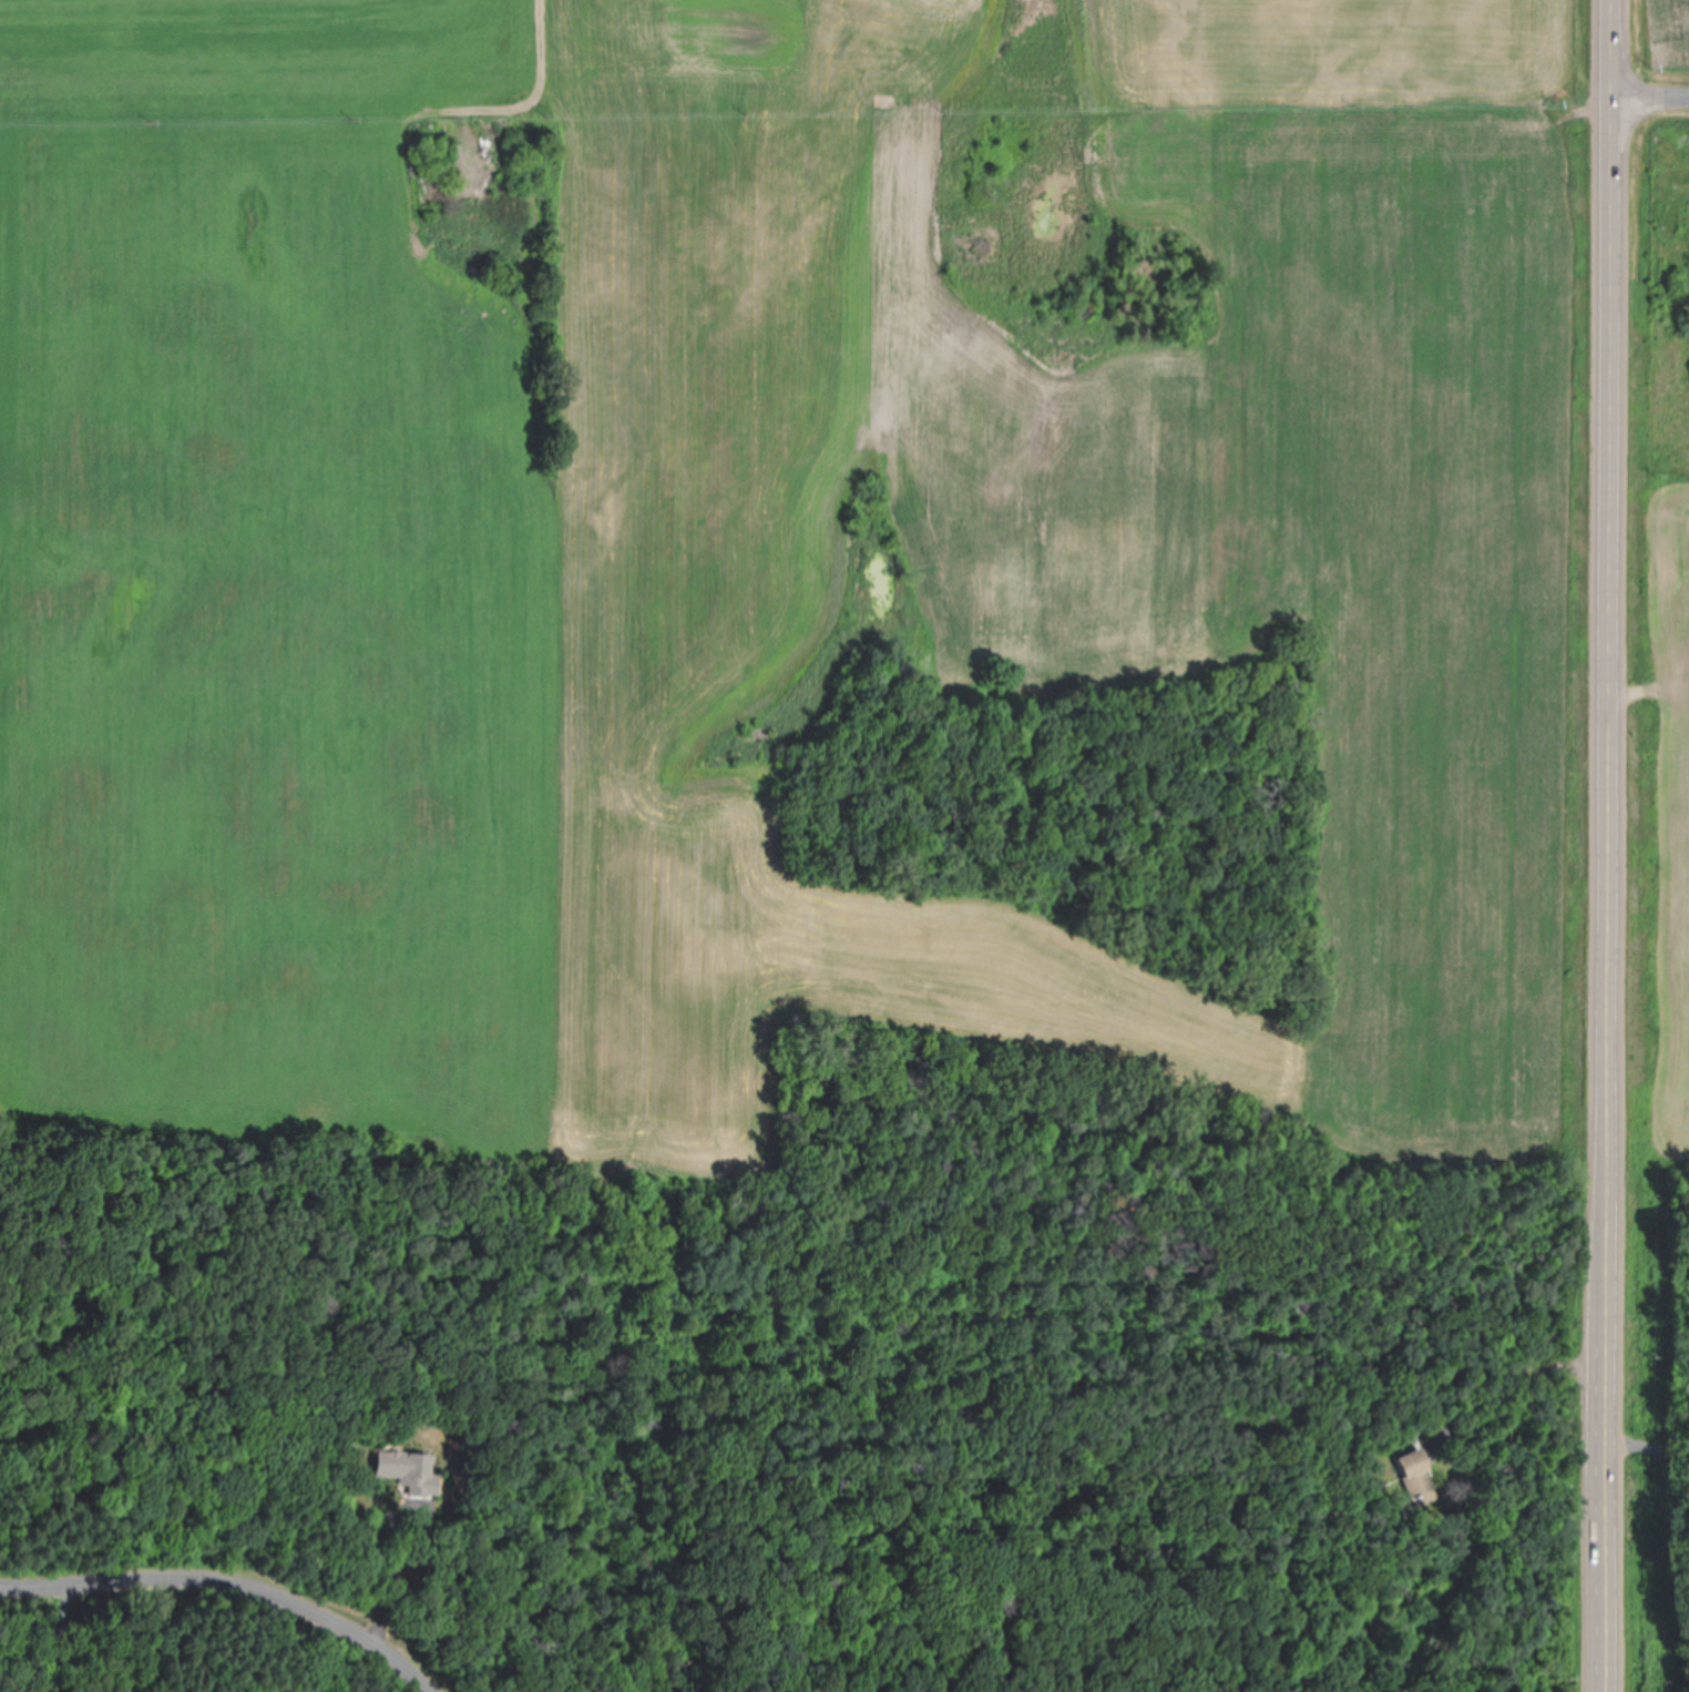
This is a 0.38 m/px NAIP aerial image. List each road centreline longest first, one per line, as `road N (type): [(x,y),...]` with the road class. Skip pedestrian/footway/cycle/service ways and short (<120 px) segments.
road 1 (primary): [(1604,1691),(1617,0)]
road 2 (residential): [(445,1691),(427,1666),(324,1598),(194,1569),(0,1577)]

